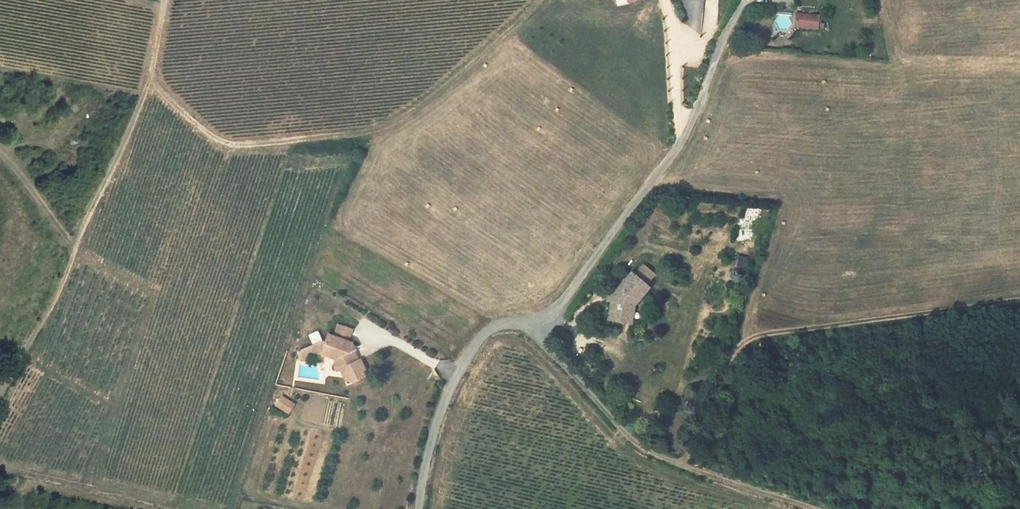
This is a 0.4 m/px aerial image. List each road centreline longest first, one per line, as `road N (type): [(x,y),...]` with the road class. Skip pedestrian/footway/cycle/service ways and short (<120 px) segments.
road 1 (unclassified): [(743,0),(680,143),(564,303),(540,320),(496,326),(457,374),(420,508)]
road 2 (track): [(539,0),(431,98),(369,132),(223,143),(149,82)]
road 3 (track): [(0,396),(57,295),(121,150),(149,82),(165,0)]
road 4 (track): [(681,464),(744,342),(1019,300)]
road 5 (track): [(540,320),(544,344),(651,453),(814,508)]
road 6 (track): [(154,508),(0,471)]

